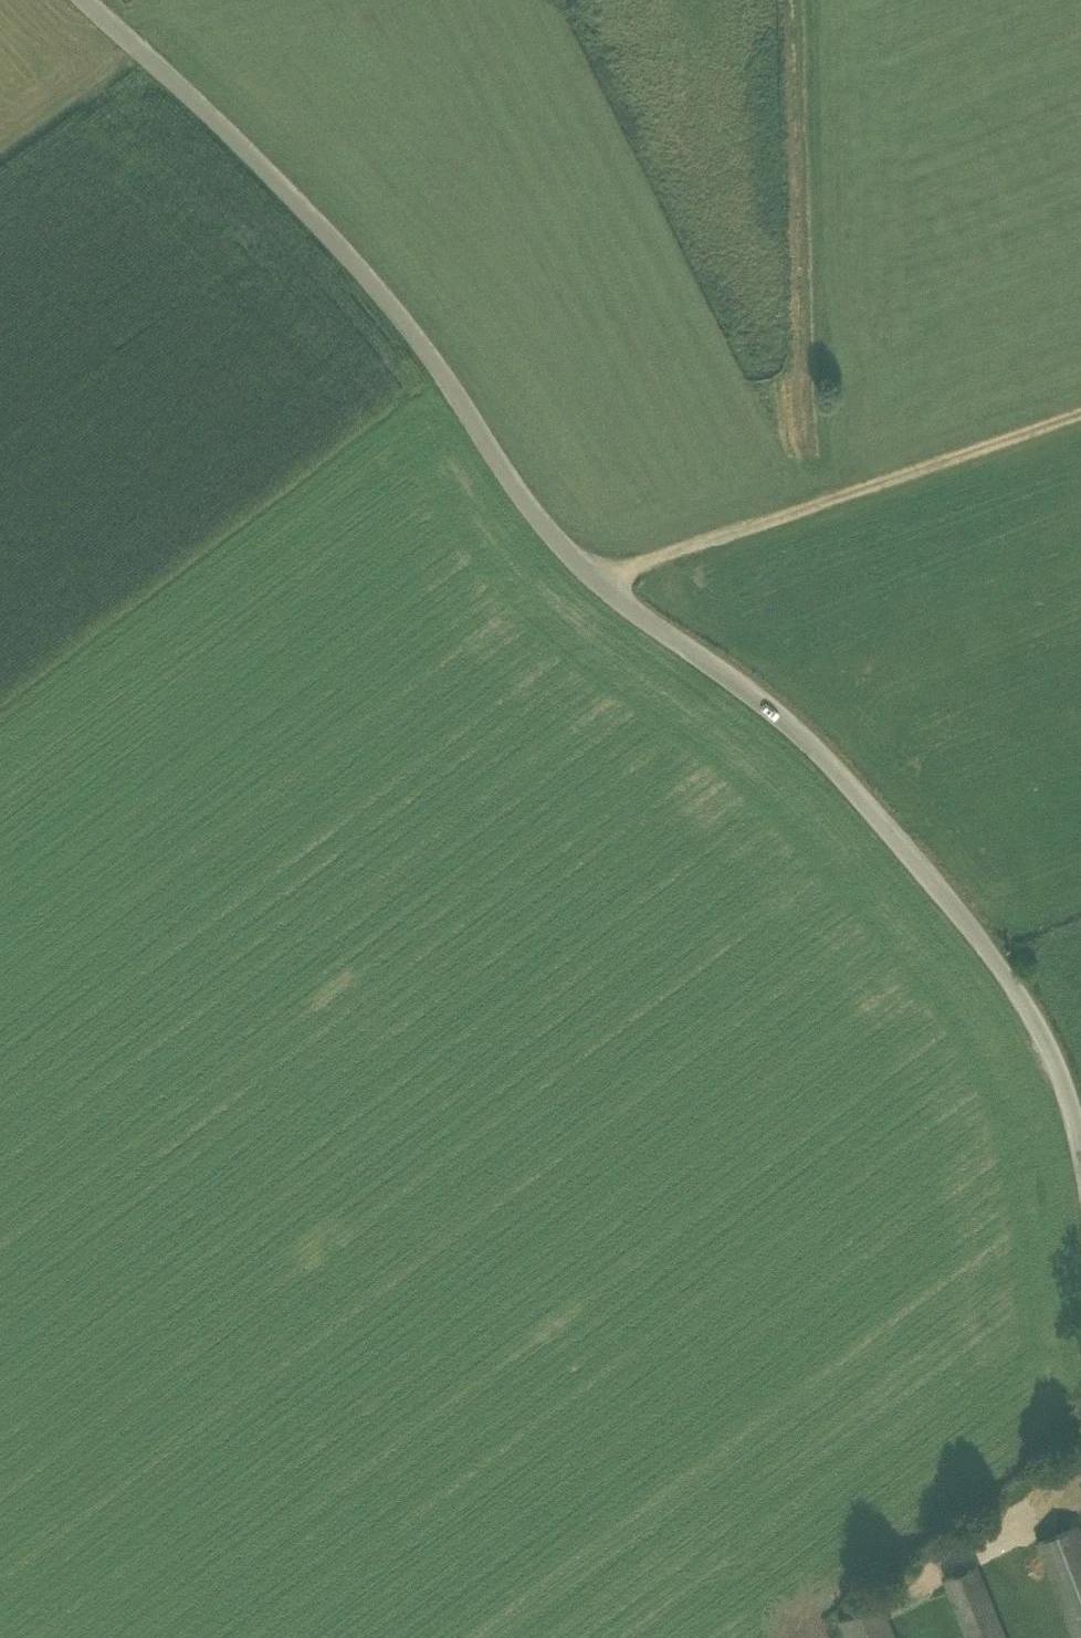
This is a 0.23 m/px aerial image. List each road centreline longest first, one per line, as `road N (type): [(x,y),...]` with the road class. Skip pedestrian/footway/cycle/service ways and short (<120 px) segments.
road 1 (residential): [(1080,1114),(1046,1015),(795,714),(739,664),(601,585),(521,500),(438,355),(205,105),(80,0)]
road 2 (track): [(601,585),(1080,409)]
road 3 (track): [(823,501),(808,0)]

